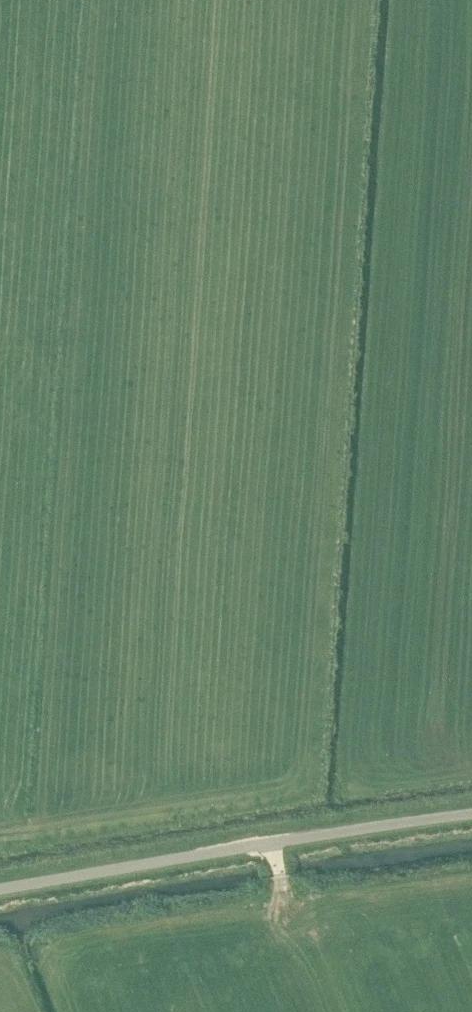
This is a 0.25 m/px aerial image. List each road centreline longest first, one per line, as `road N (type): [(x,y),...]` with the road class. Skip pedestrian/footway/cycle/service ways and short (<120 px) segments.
road 1 (unclassified): [(471,816),(0,889)]

